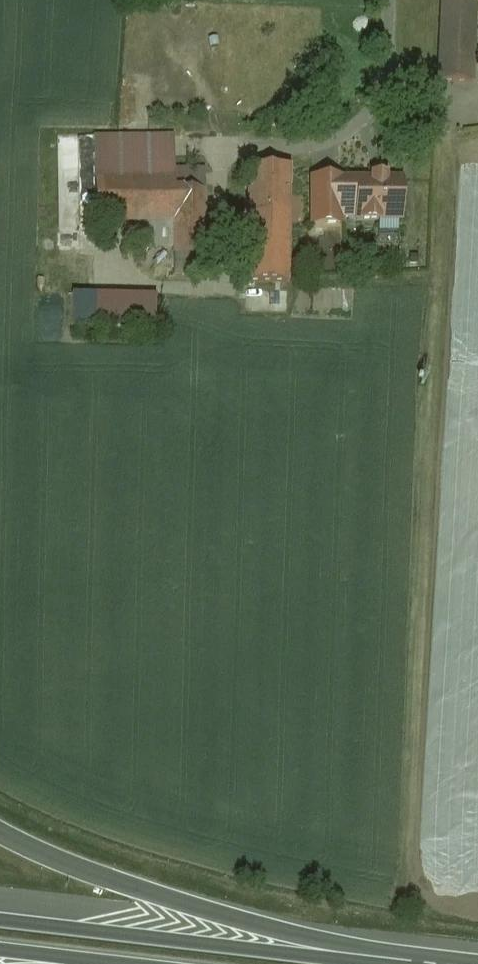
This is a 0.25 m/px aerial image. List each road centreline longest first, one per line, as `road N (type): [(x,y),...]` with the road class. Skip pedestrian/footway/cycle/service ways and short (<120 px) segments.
road 1 (motorway): [(477,962),(265,927),(90,871),(0,831)]
road 2 (trunk): [(431,963),(0,913)]

